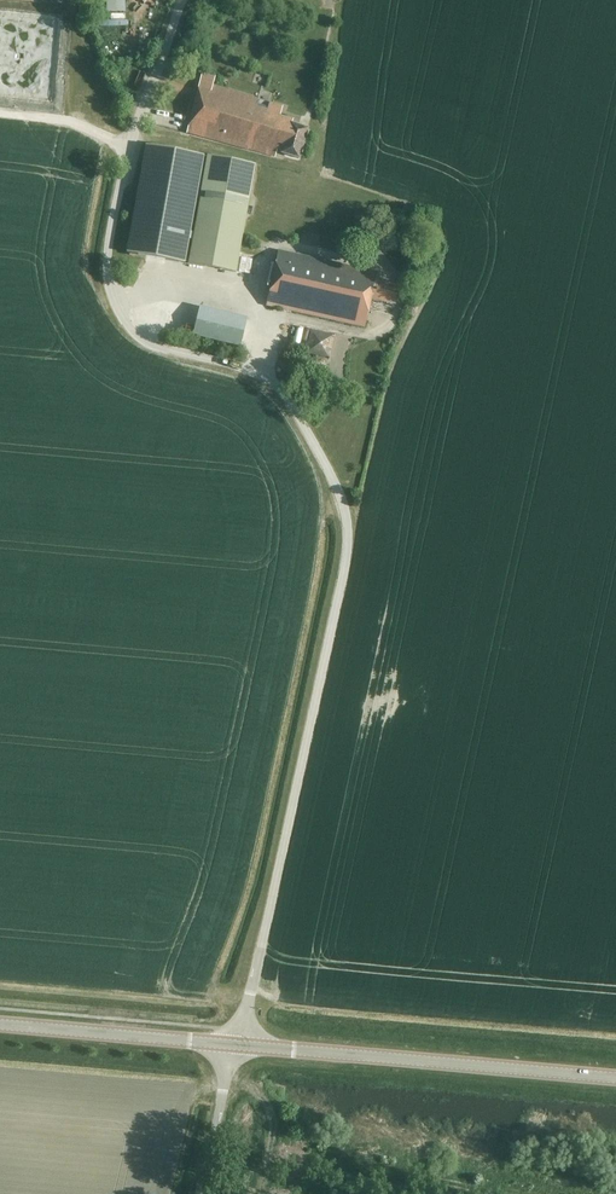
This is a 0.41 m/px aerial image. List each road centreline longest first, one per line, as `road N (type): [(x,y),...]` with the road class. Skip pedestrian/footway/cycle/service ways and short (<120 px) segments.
road 1 (unclassified): [(236,1043),(349,549),(332,473),(285,392),(266,376),(156,346),(131,328),(106,274),(130,147),(182,0)]
road 2 (secondary): [(615,1076),(236,1043)]
road 3 (secondary): [(236,1043),(0,1021)]
road 4 (unclassified): [(199,1193),(236,1043)]

